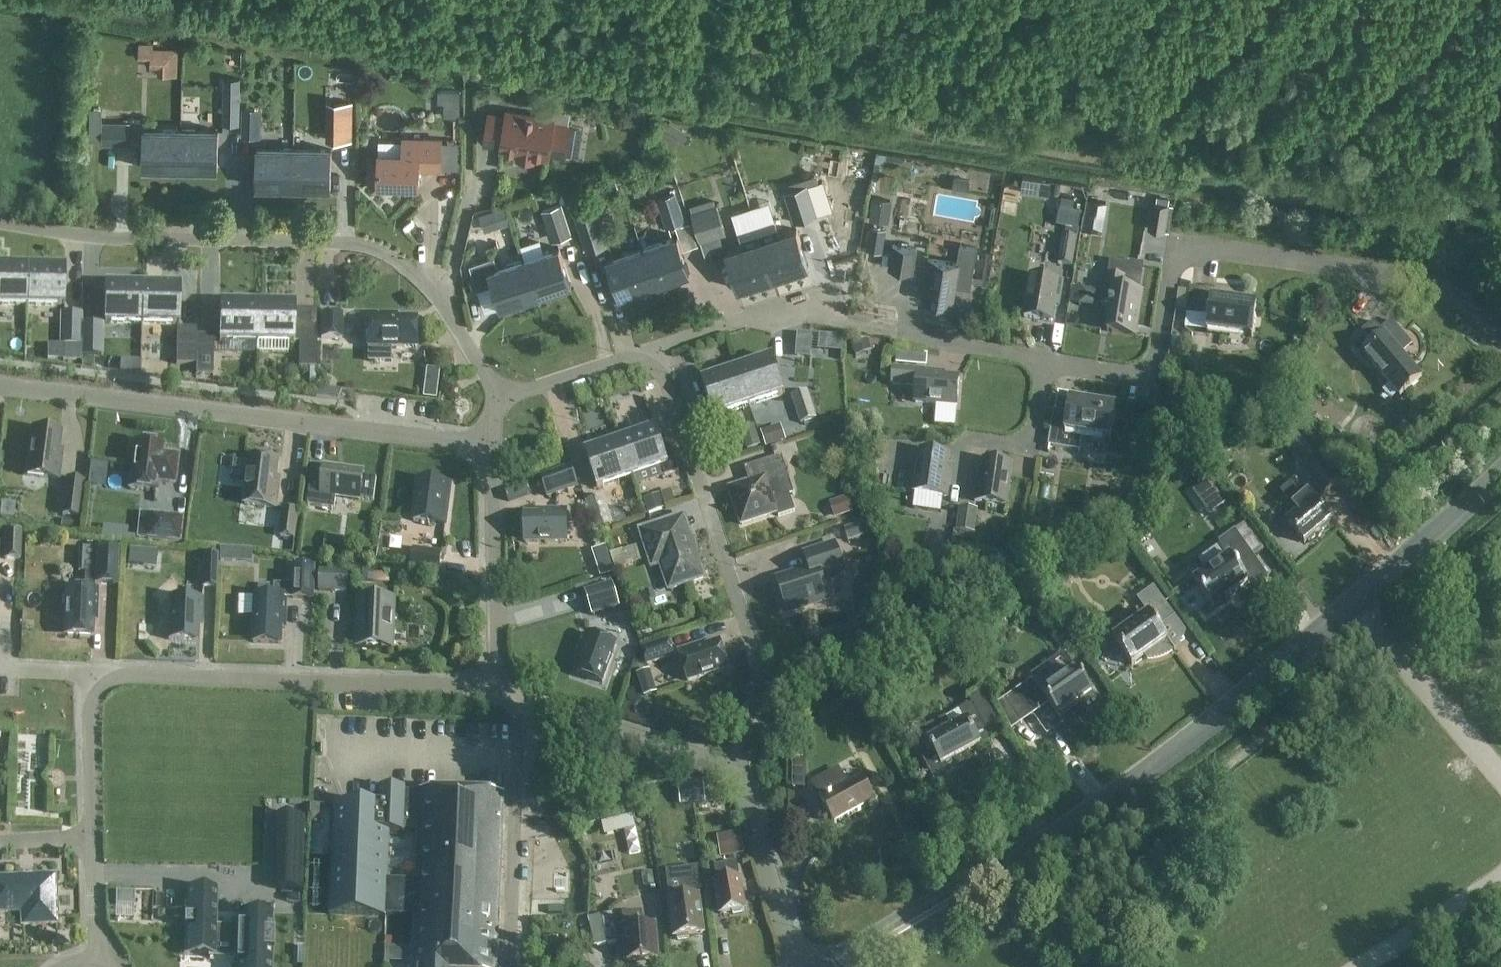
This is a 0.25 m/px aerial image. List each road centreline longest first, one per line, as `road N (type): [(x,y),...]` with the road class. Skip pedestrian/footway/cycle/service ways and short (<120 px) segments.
road 1 (residential): [(1500,342),(1453,294),(1402,275),(1187,246),(1174,254),(1154,364),(1143,375),(1046,359)]
road 2 (residential): [(499,395),(441,303),(396,261),(355,245),(107,238),(0,223)]
road 3 (residential): [(492,447),(0,384)]
road 4 (secondary): [(991,875),(1192,737),(1350,605)]
road 5 (residential): [(656,348),(753,644),(757,680),(729,769)]
road 6 (residential): [(497,691),(89,676)]
road 7 (residential): [(729,769),(497,691)]
road 8 (residential): [(497,691),(492,447)]
road 9 (unclassified): [(1500,780),(1350,605)]
road 10 (residential): [(797,966),(729,769)]
road 11 (secondary): [(1350,605),(1500,469)]
road 12 (secondary): [(991,875),(956,884),(859,941),(832,966)]
road 13 (secondary): [(837,966),(968,899),(991,875)]
road 14 (unclassified): [(1361,966),(1500,874)]
road 15 (residential): [(1046,359),(883,330)]
road 16 (residential): [(499,395),(656,348)]
road 17 (residential): [(93,836),(89,676)]
road 18 (residential): [(656,348),(776,312),(807,315)]
road 19 (residential): [(968,434),(1019,443),(1030,432),(1046,359)]
road 20 (residential): [(97,962),(93,836)]

